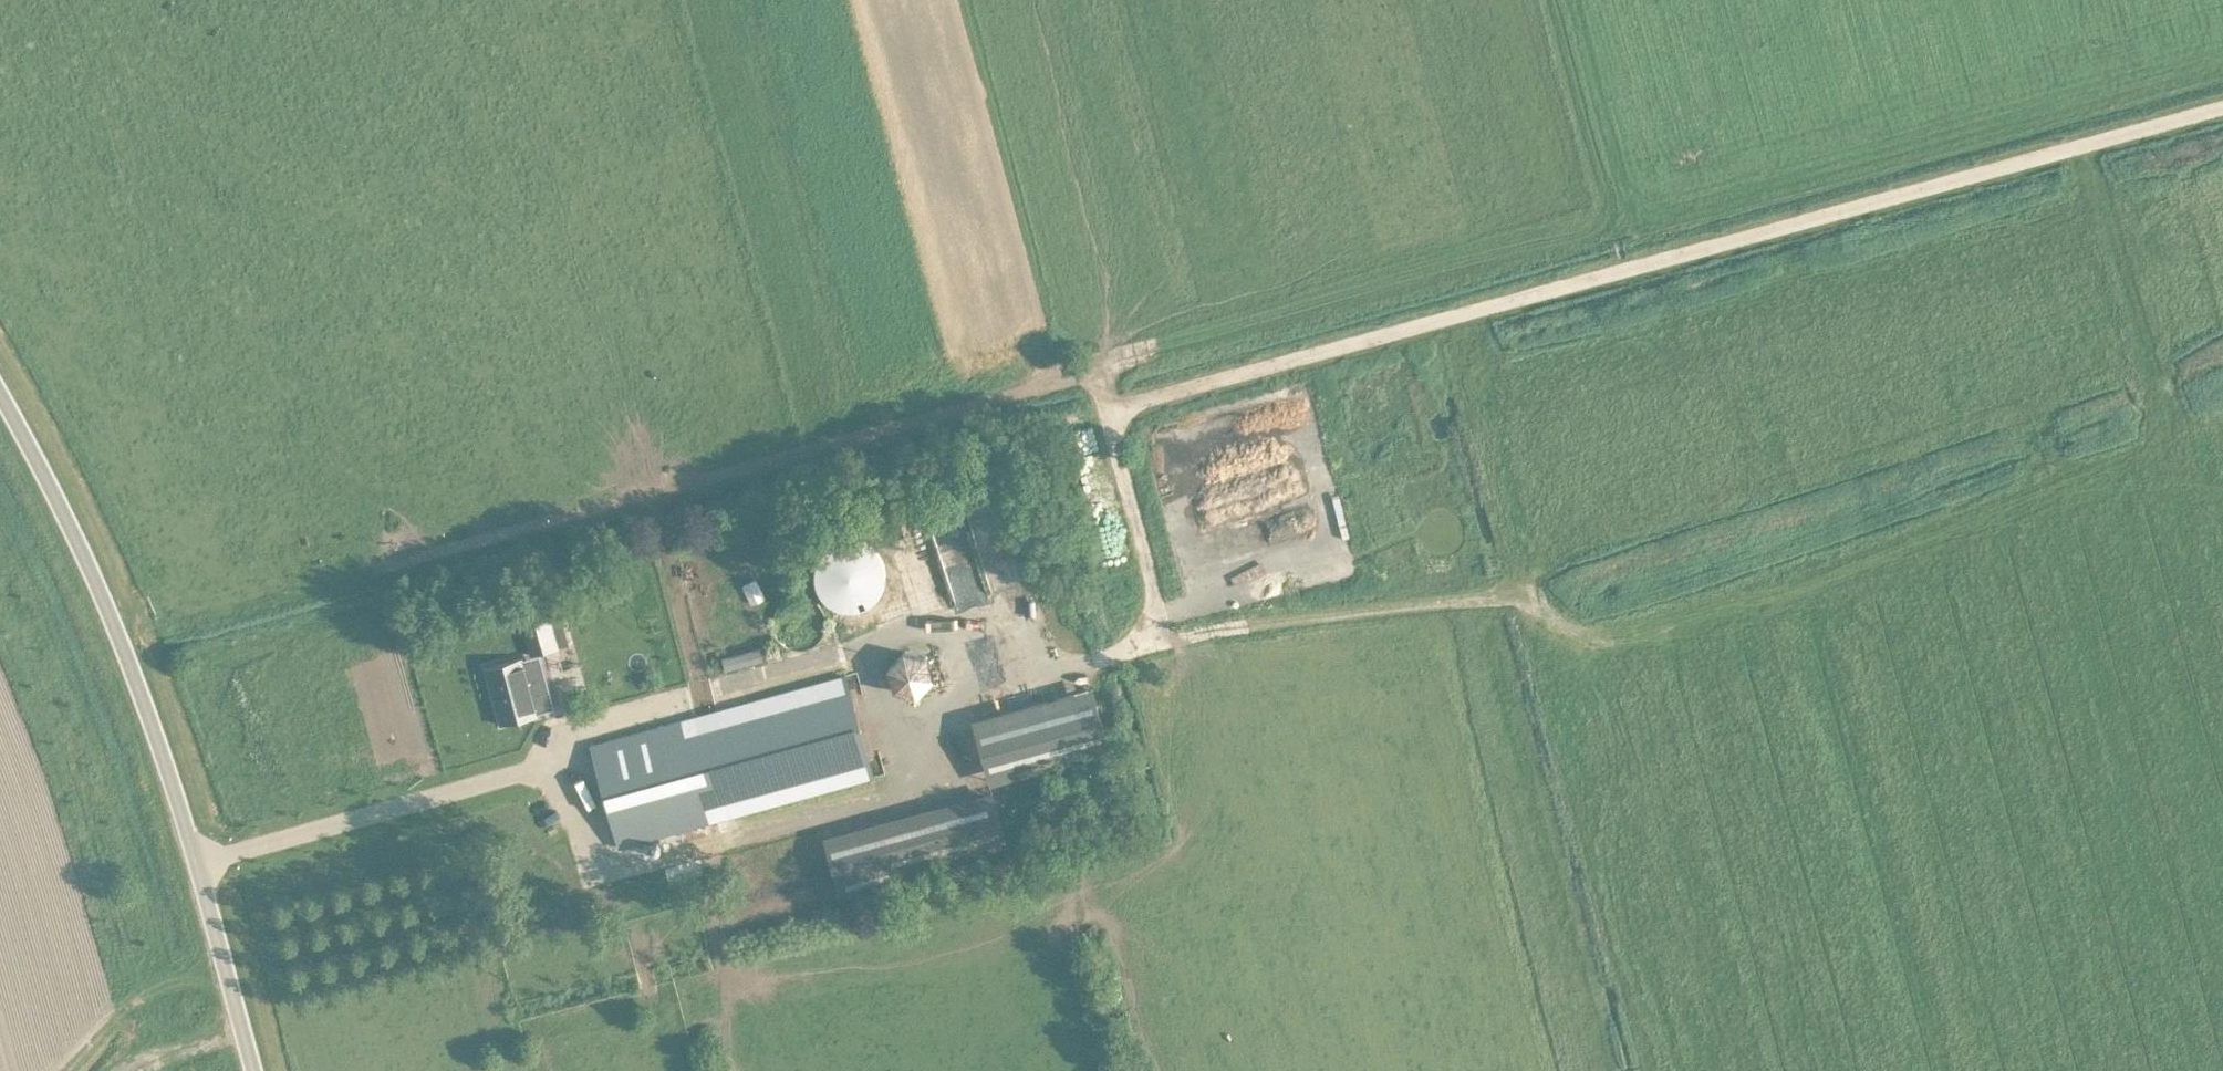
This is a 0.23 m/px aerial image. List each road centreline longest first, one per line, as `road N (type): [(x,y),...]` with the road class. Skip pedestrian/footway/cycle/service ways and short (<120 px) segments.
road 1 (tertiary): [(242,1070),(149,731),(65,529),(0,411)]

